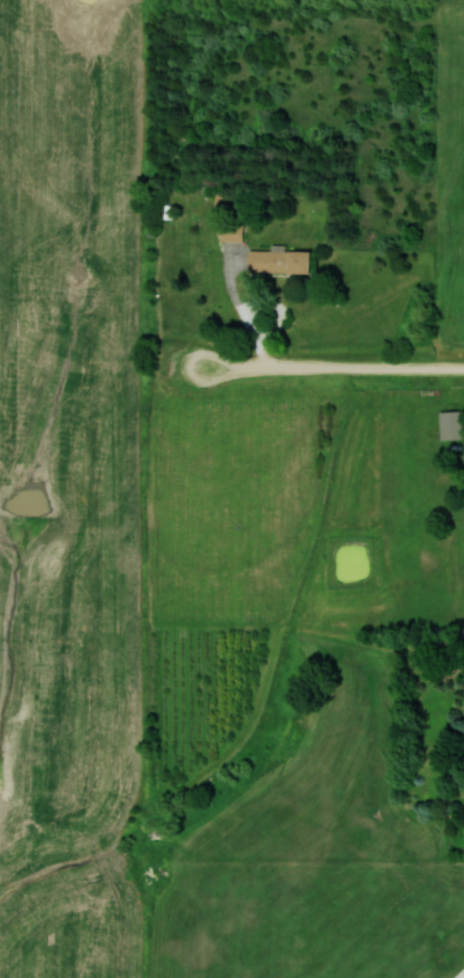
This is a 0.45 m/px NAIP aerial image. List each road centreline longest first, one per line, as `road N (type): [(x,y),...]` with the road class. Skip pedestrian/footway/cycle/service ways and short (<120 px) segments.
road 1 (residential): [(198,367),(463,368)]

